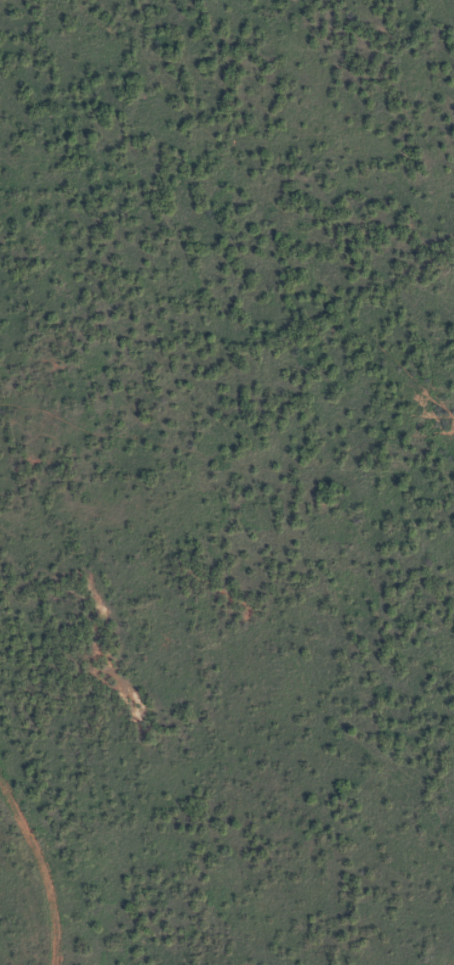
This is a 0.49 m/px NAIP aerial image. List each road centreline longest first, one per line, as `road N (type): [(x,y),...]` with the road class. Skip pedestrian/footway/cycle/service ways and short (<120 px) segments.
road 1 (residential): [(28,964),(26,864),(0,786)]

